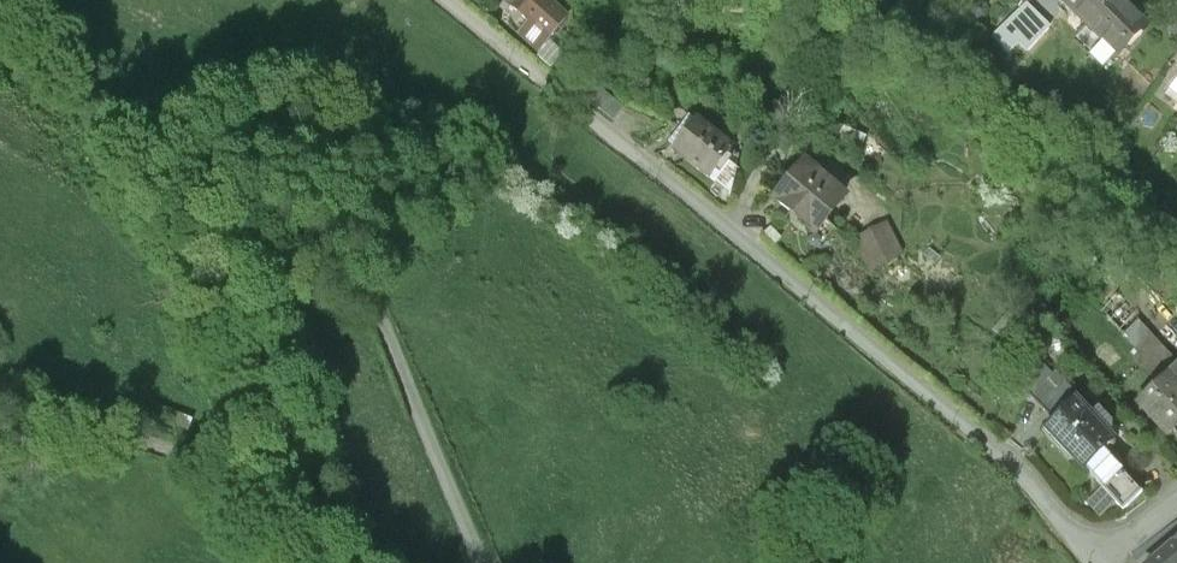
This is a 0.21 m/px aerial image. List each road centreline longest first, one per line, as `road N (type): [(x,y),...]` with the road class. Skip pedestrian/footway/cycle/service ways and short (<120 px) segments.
road 1 (residential): [(1176,501),(1092,561),(1013,459),(452,0)]
road 2 (track): [(331,562),(215,471),(0,395)]

